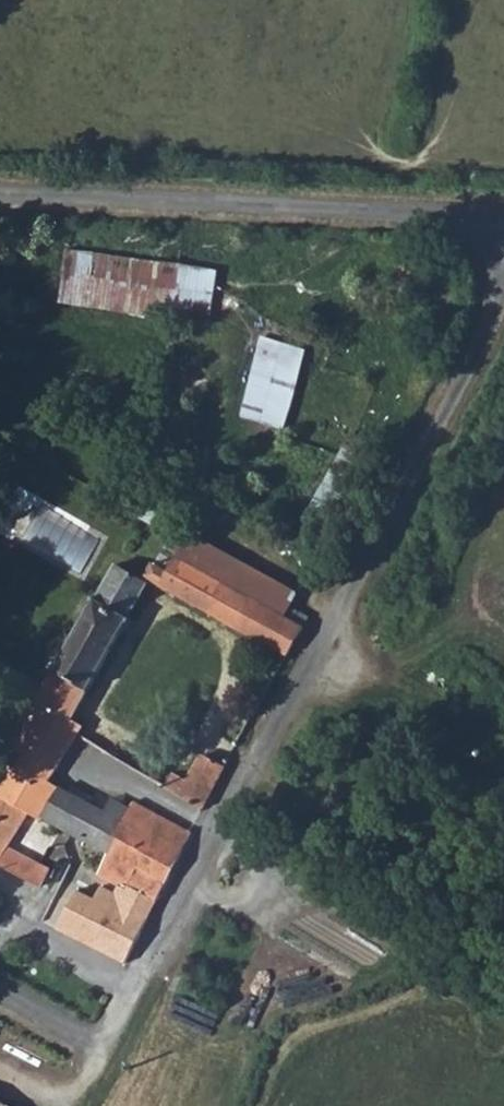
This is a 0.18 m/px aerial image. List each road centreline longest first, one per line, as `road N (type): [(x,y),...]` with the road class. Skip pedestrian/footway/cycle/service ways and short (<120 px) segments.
road 1 (unclassified): [(503,287),(268,760),(144,981),(15,917)]
road 2 (unclassified): [(503,219),(0,197)]
road 3 (track): [(268,760),(503,896)]

